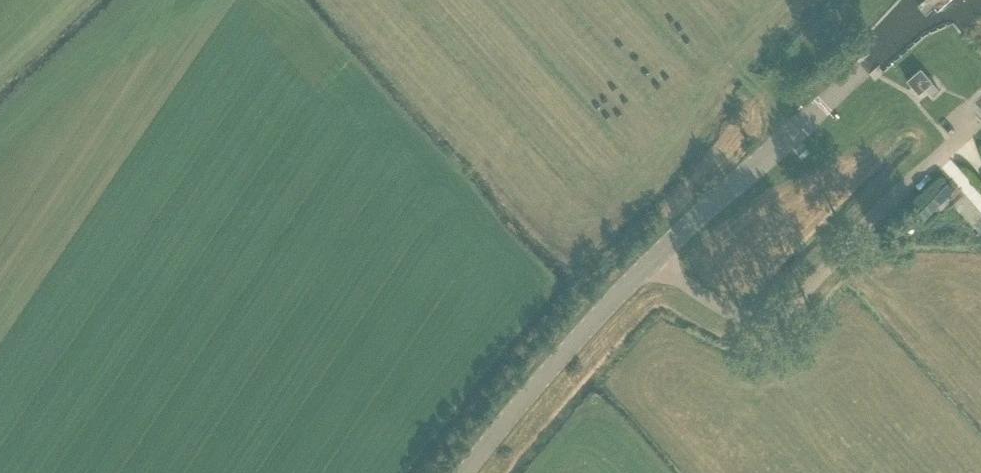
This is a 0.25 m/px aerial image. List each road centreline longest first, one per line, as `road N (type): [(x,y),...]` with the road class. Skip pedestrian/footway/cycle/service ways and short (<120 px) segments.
road 1 (tertiary): [(466,472),(655,258),(865,68)]

